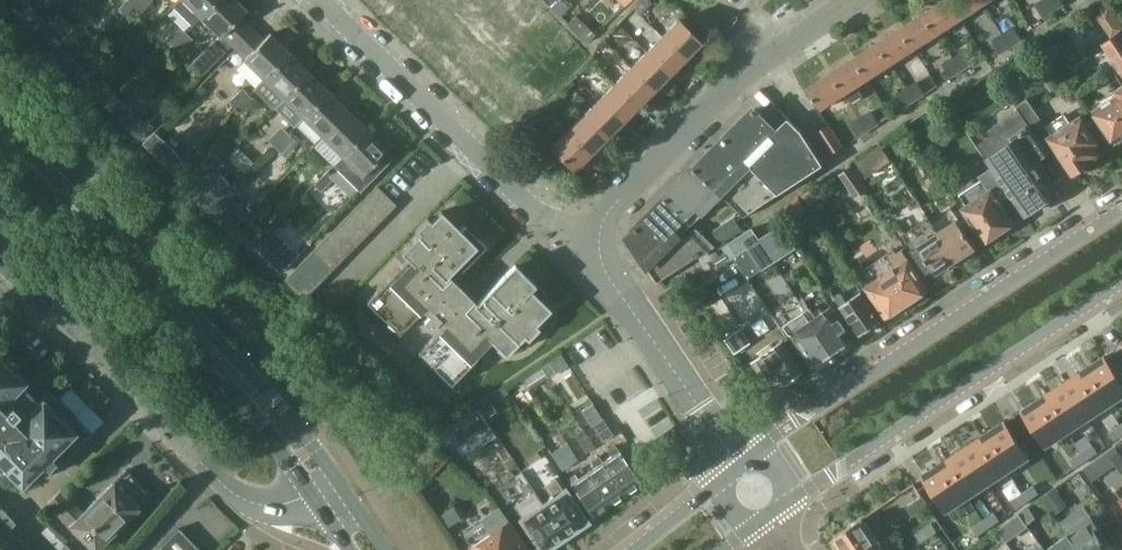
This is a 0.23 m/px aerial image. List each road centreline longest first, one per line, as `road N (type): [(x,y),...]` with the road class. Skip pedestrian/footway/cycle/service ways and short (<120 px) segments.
road 1 (tertiary): [(1121,205),(762,451)]
road 2 (residential): [(318,489),(262,508),(236,497),(0,258)]
road 3 (tertiary): [(791,496),(1121,283)]
road 4 (residential): [(598,234),(544,221),(319,0)]
road 5 (residential): [(740,468),(618,286),(598,234)]
road 6 (tertiary): [(318,489),(155,292)]
road 7 (residential): [(598,234),(605,209),(761,59)]
road 8 (tertiary): [(0,131),(155,292)]

